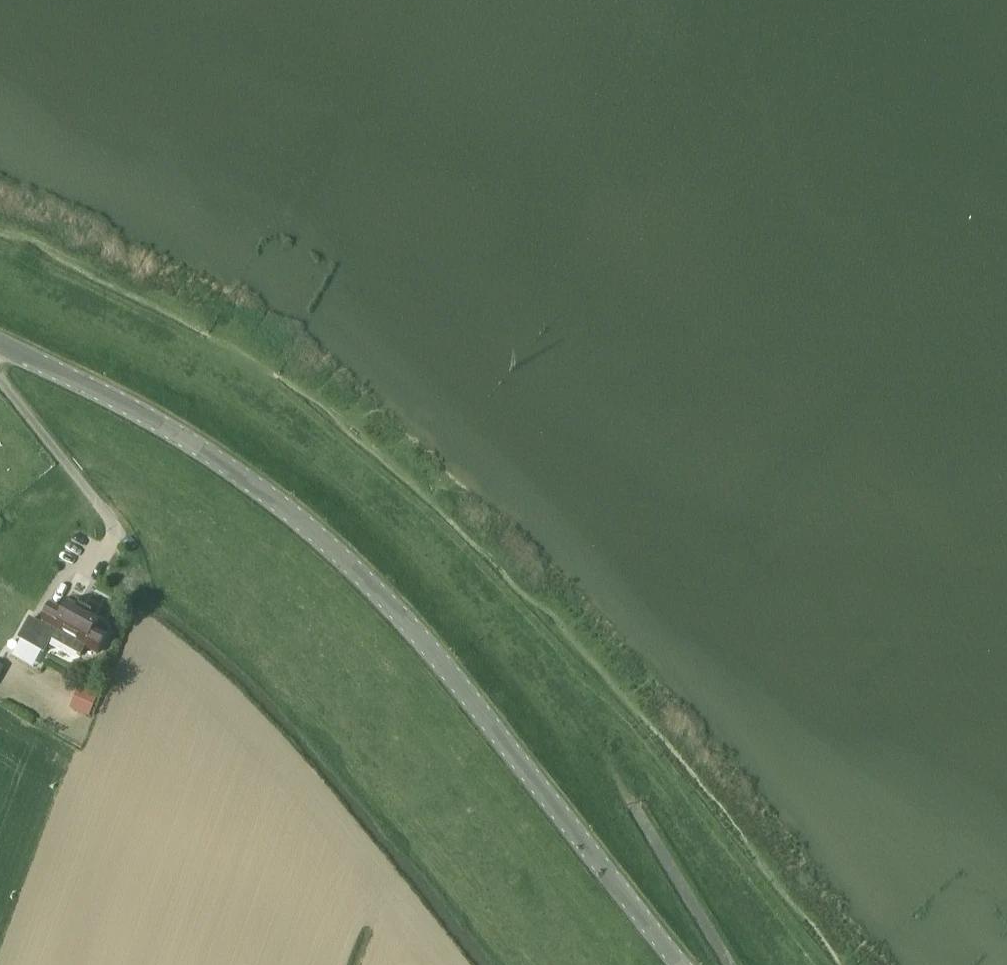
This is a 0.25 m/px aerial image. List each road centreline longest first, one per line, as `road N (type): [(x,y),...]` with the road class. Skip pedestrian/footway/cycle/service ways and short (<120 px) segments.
road 1 (unclassified): [(0,343),(196,443),(366,579),(684,964)]

